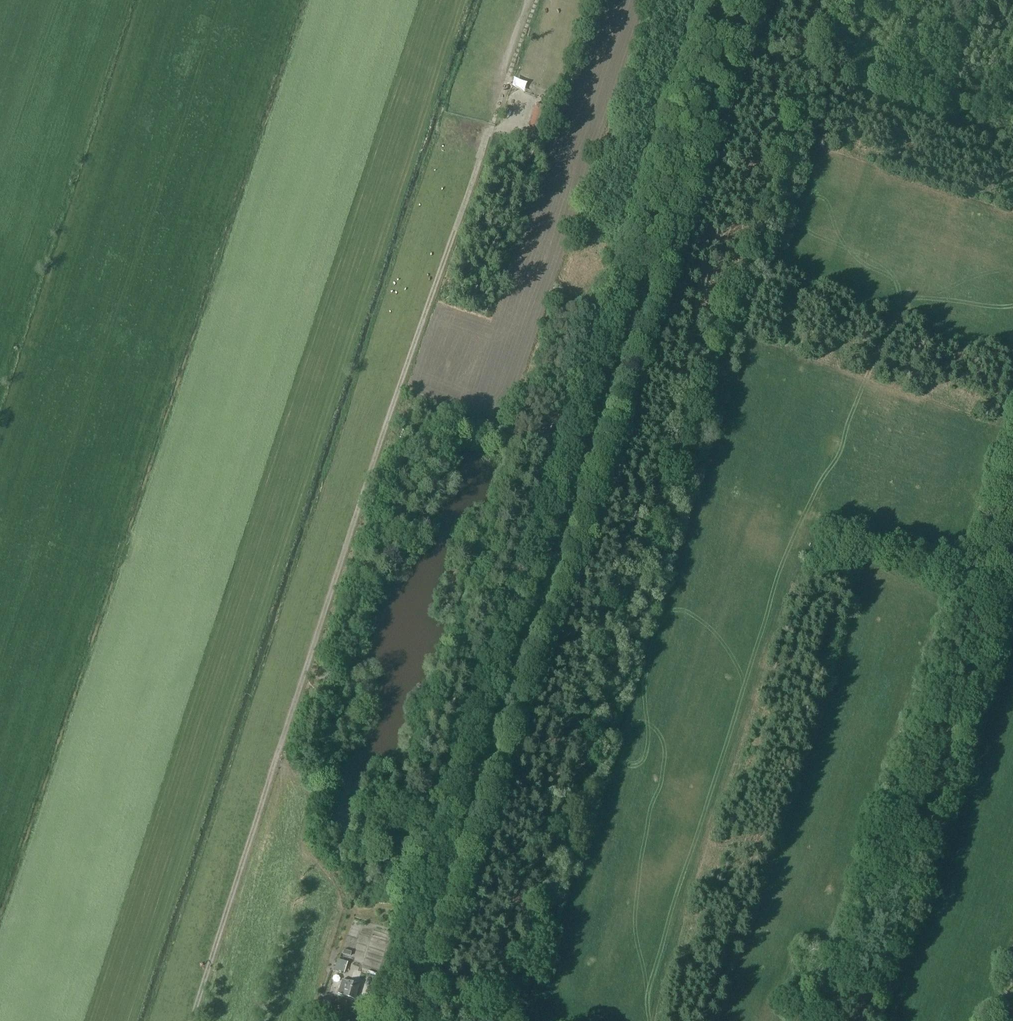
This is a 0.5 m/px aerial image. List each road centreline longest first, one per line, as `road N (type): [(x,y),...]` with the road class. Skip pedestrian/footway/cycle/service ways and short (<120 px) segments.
road 1 (track): [(731,0),(410,980)]
road 2 (track): [(491,126),(192,1020)]

